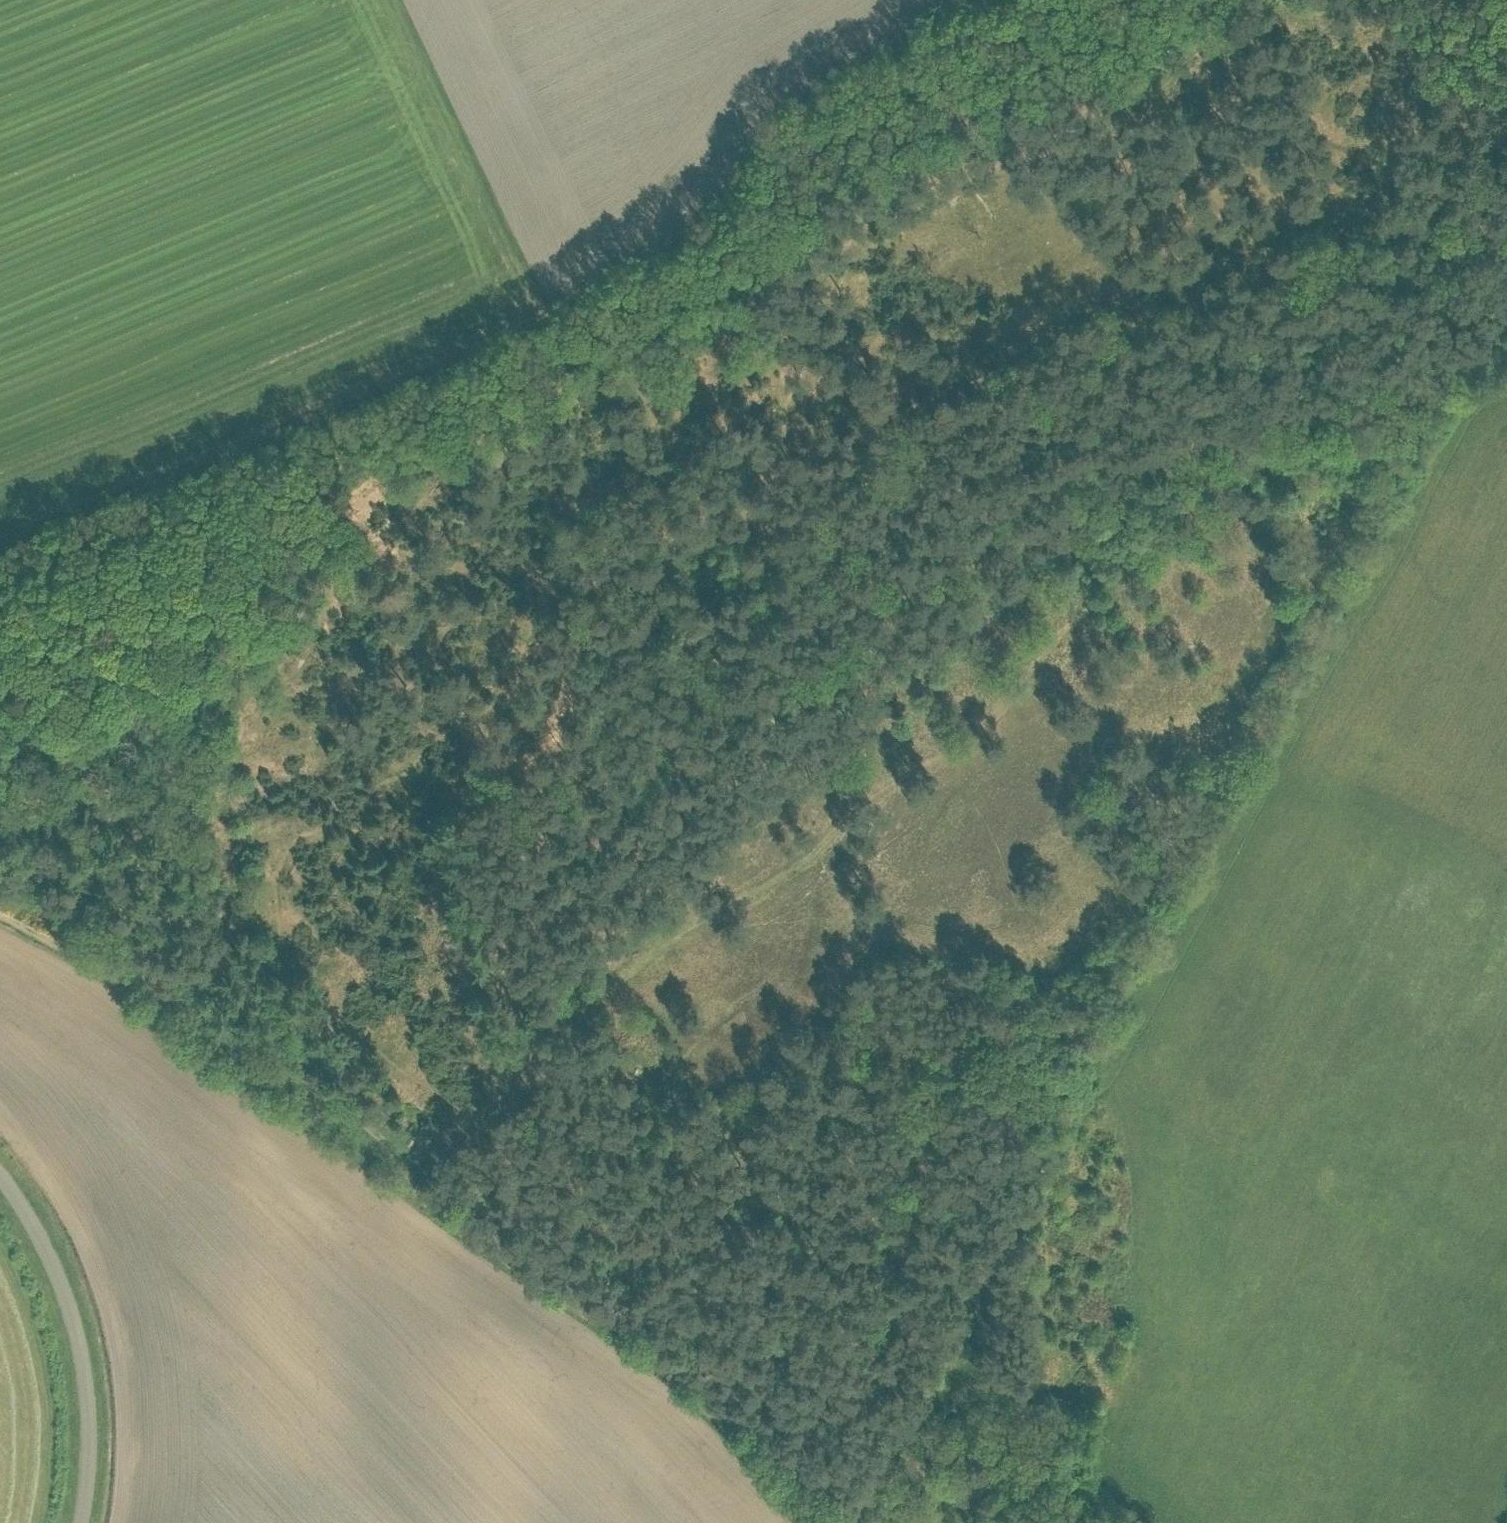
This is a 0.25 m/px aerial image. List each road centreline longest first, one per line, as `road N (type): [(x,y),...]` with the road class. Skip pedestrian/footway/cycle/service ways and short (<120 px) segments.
road 1 (track): [(407,1165),(459,1138),(551,1069),(599,1011),(717,905),(814,858),(878,791),(986,732),(1028,696),(1051,642),(1080,612),(1232,495),(1354,415),(1506,353)]
road 2 (track): [(862,1522),(903,1467),(1455,373)]
road 3 (track): [(823,1522),(735,1427),(663,1369),(435,1214),(407,1165),(340,1104),(0,911)]
road 4 (unclassified): [(78,1522),(89,1455),(77,1331),(43,1241),(0,1176)]

